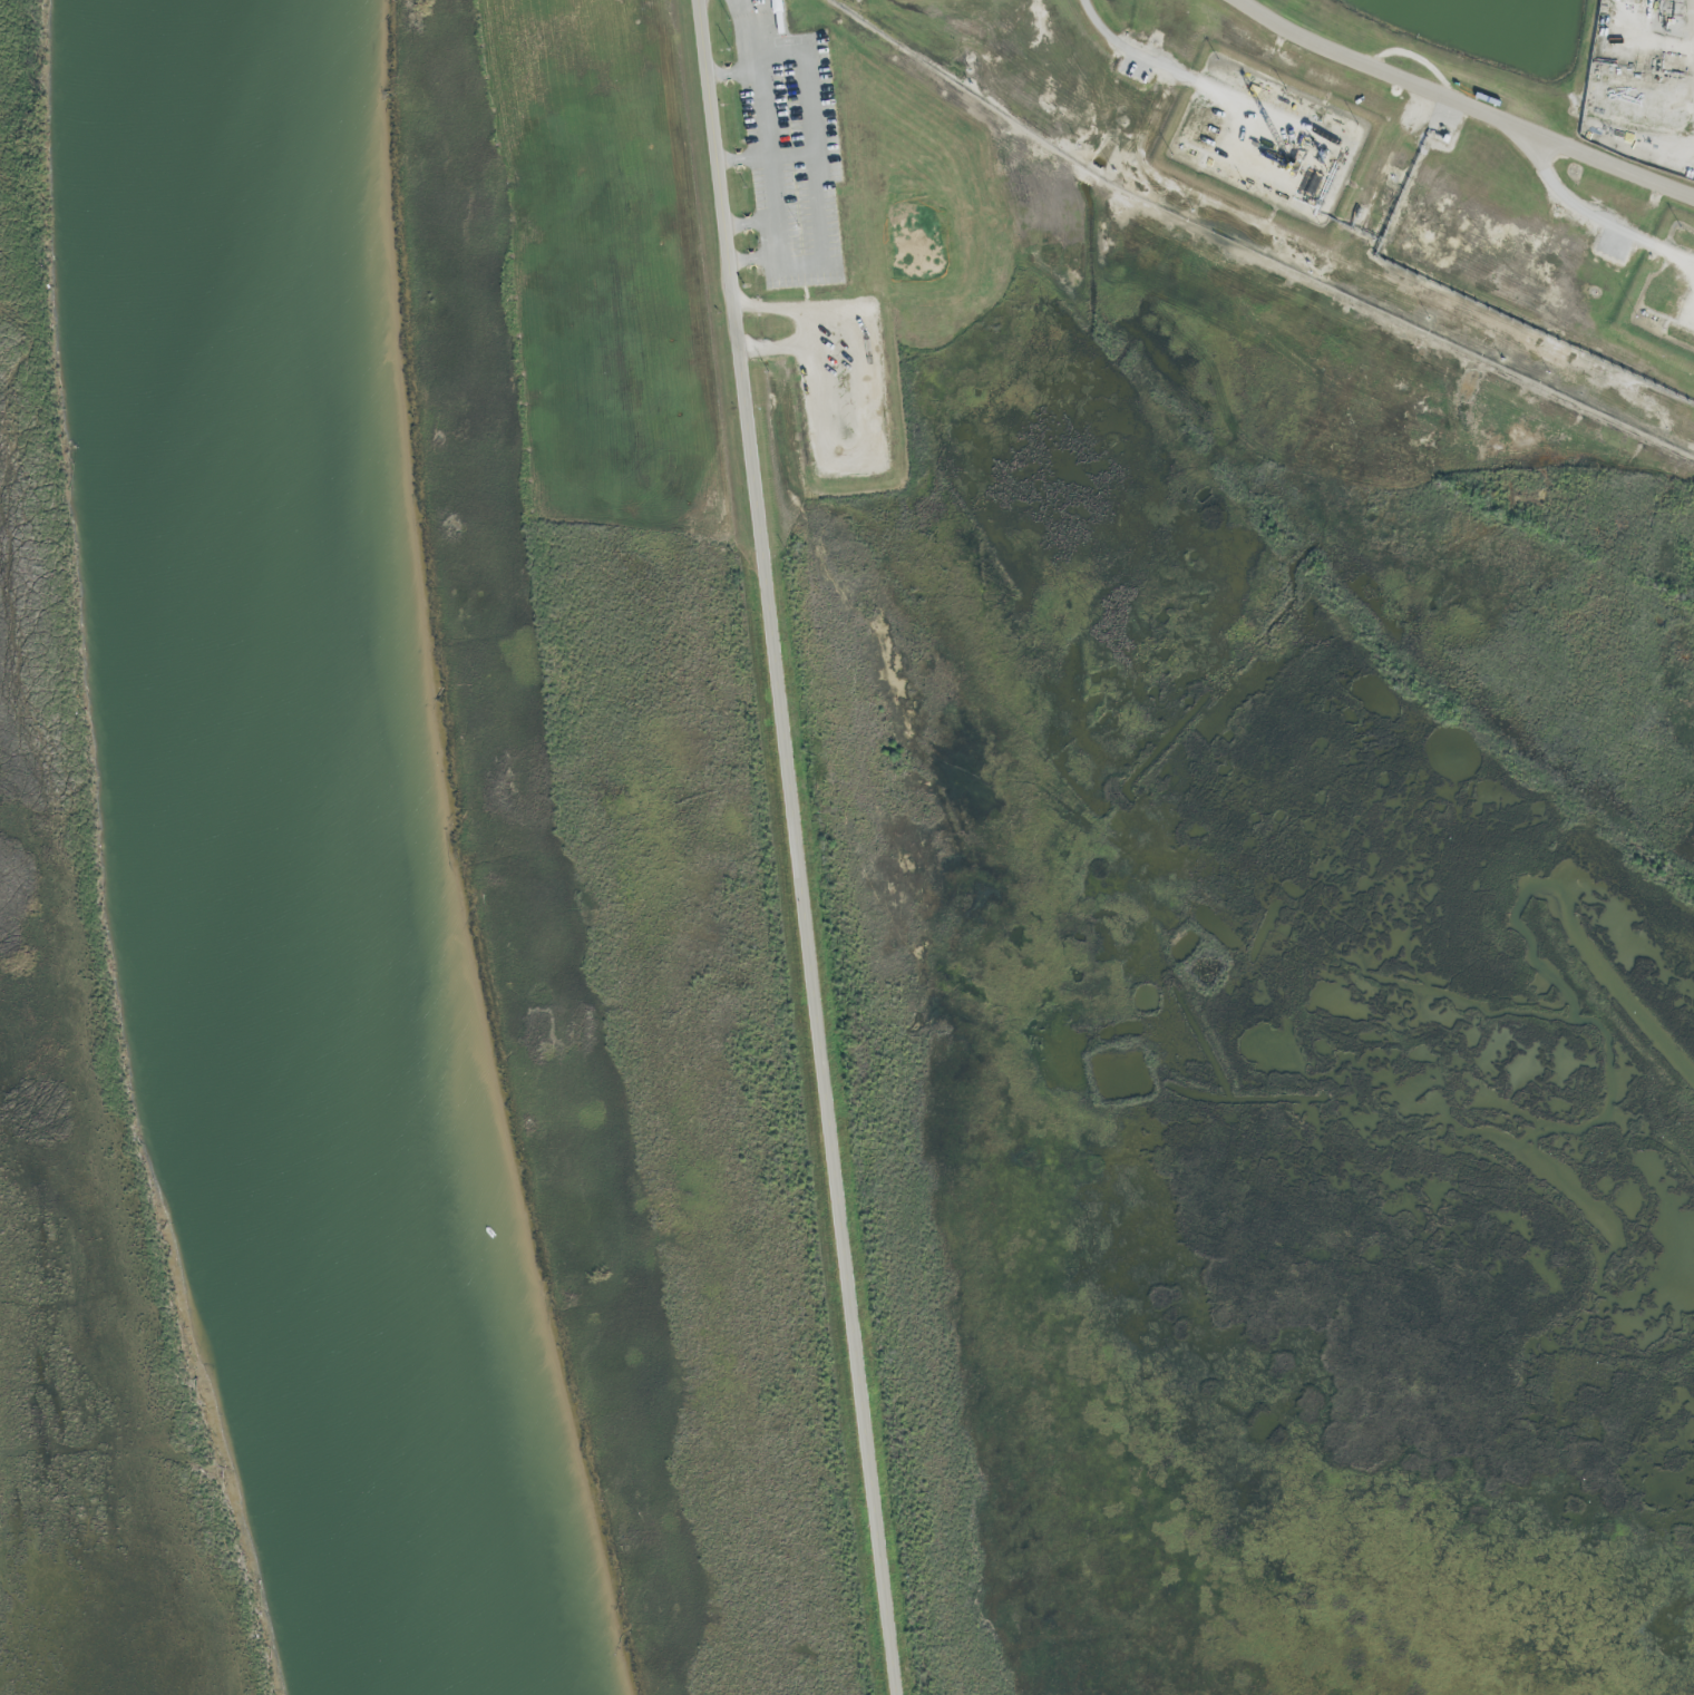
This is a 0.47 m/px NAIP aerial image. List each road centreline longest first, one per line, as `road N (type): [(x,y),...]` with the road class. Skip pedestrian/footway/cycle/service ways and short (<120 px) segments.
road 1 (residential): [(698,0),(902,1694)]
road 2 (residential): [(1225,0),(1283,37),(1693,201)]

